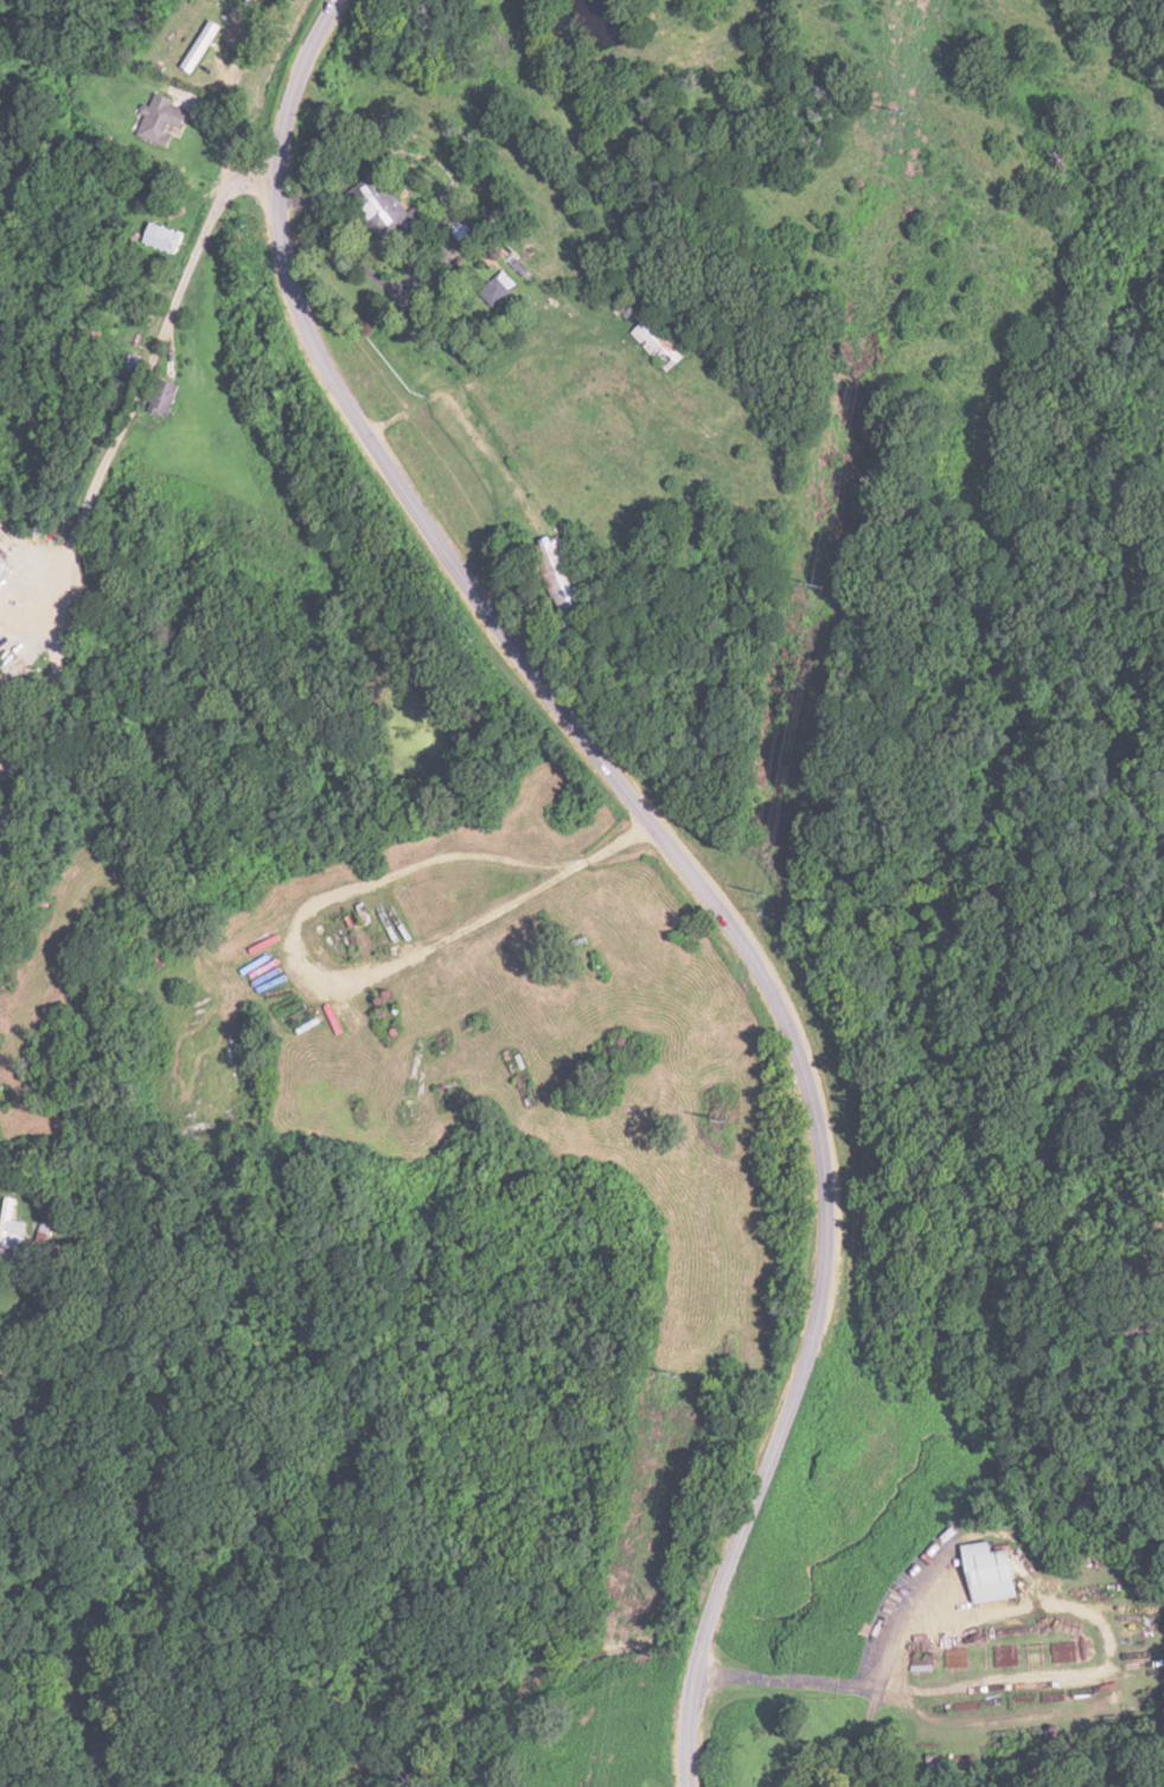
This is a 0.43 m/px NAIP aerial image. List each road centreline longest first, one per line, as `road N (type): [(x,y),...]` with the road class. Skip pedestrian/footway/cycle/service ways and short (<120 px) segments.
road 1 (residential): [(686,1786),(695,1697),(714,1623),(808,1320),(818,1230),(806,1138),(754,973),(709,898),(415,507),(343,398),(295,307),(280,244),(283,129),(339,0)]
road 2 (residential): [(0,655),(15,652),(158,347),(232,168),(226,116),(237,59),(277,0)]
road 3 (residential): [(1163,104),(1132,63),(1013,0)]

